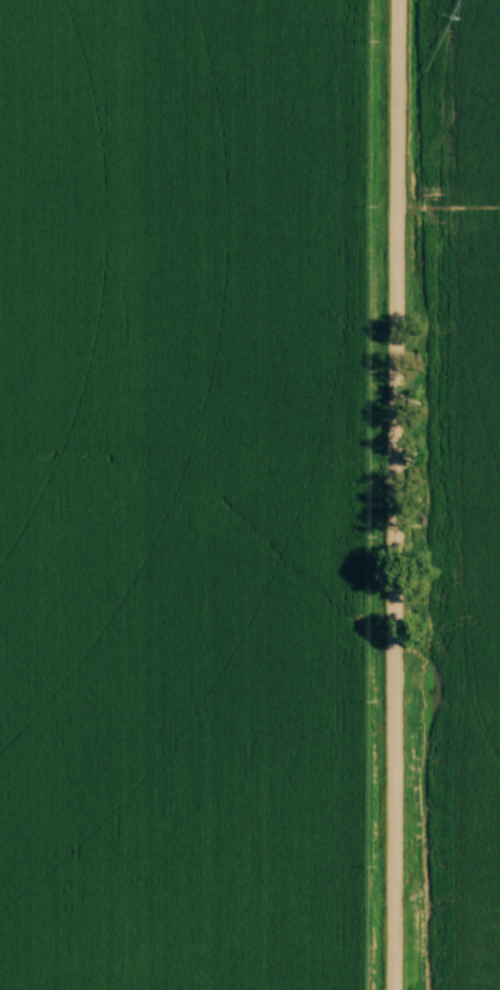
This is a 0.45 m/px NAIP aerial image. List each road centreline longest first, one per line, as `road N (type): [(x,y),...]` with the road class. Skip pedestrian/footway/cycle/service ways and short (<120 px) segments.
road 1 (residential): [(396,989),(398,0)]

